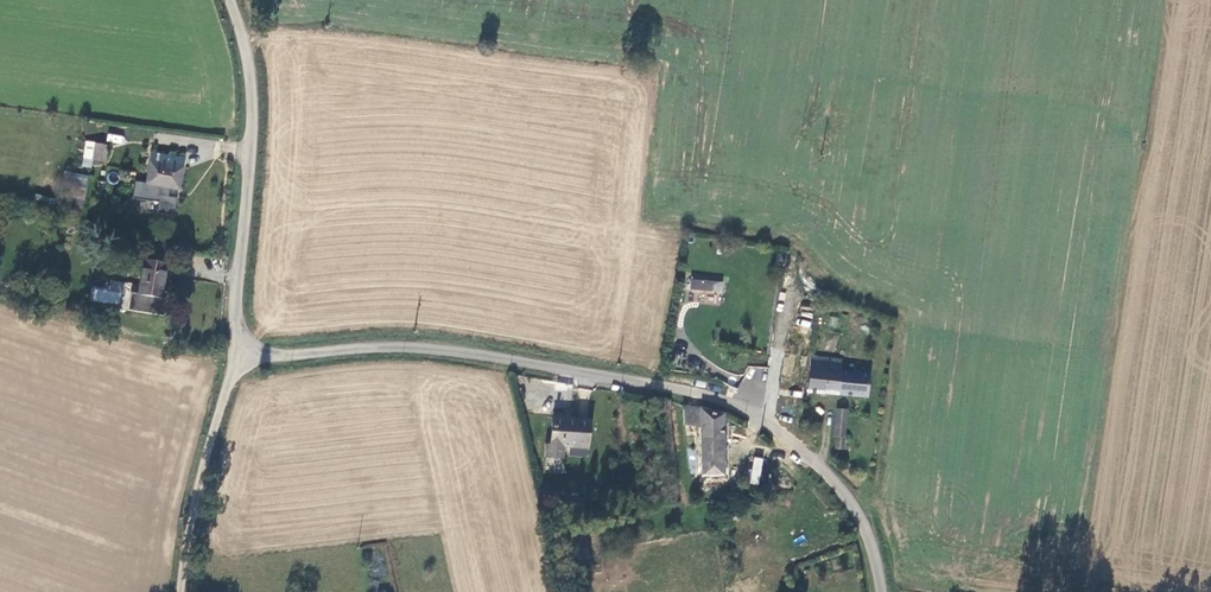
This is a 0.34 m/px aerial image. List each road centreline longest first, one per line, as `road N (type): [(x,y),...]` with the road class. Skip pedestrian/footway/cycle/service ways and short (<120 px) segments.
road 1 (unclassified): [(880,591),(867,534),(834,484),(759,415),(704,393),(430,348),(235,350)]
road 2 (unclassified): [(235,350),(251,92),(230,0)]
road 3 (unclassified): [(180,591),(198,487),(235,350)]

